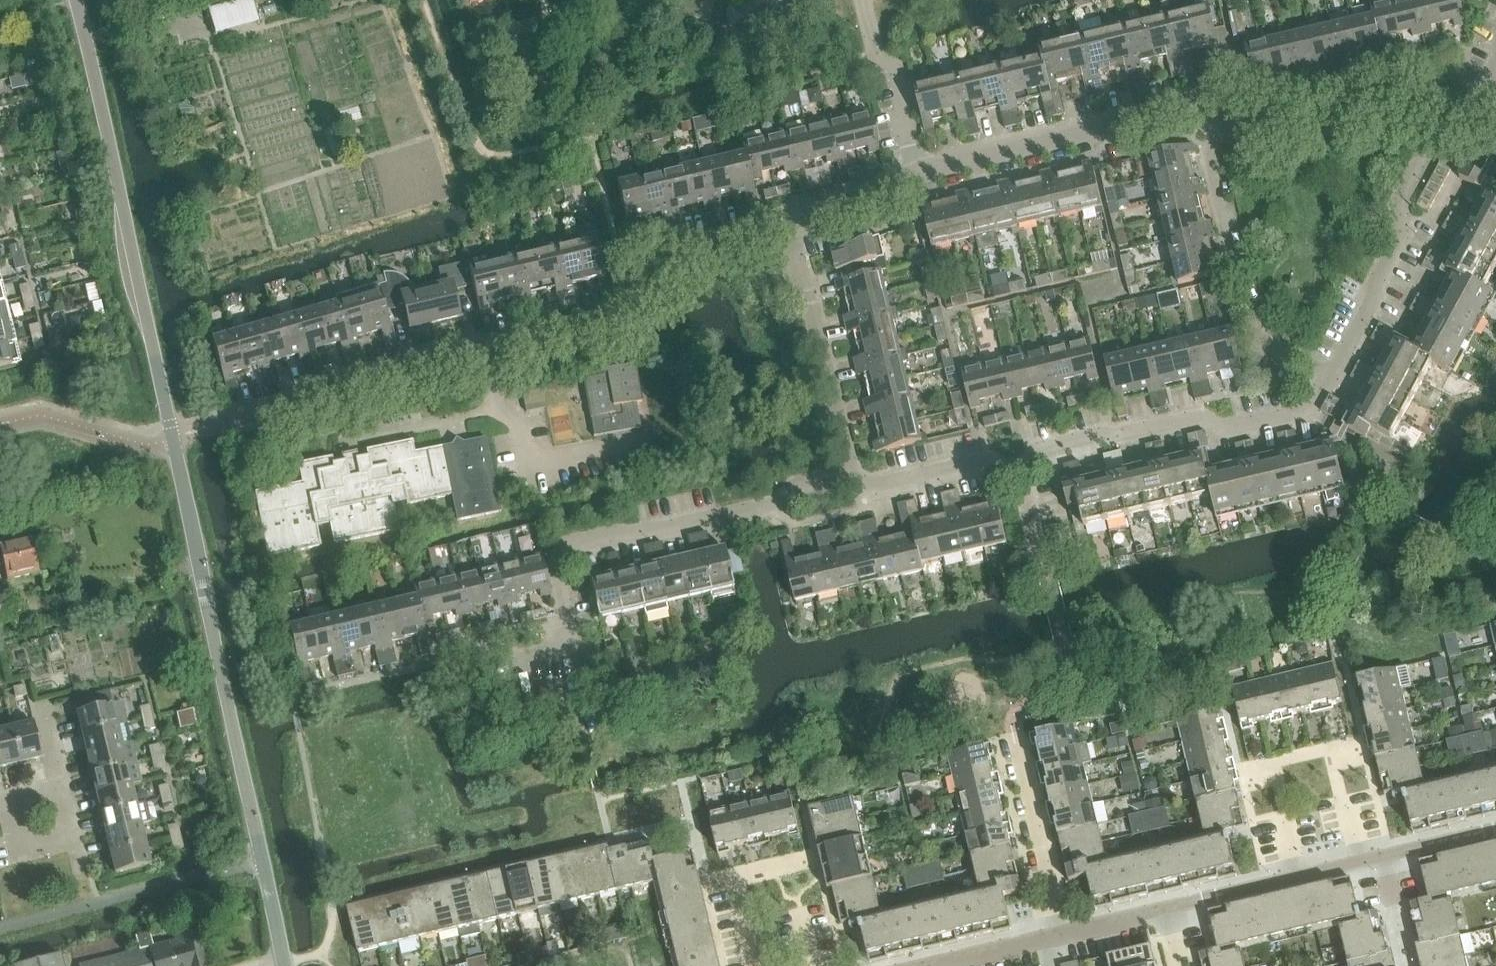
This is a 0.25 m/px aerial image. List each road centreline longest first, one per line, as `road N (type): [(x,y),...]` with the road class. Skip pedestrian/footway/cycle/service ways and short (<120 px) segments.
road 1 (residential): [(284,965),(79,0)]
road 2 (residential): [(786,230),(666,260),(619,321),(599,329),(484,351),(222,429)]
road 3 (residential): [(850,475),(793,488),(771,506),(571,542),(558,574),(585,692),(577,706)]
road 4 (residential): [(1334,376),(1315,408),(1228,430),(1206,415),(1101,435),(1036,450),(1019,465)]
road 5 (residential): [(1165,908),(1495,830)]
road 6 (residential): [(1334,376),(1253,334),(1208,155),(1221,115)]
road 7 (residential): [(1221,115),(1181,110),(916,176)]
road 8 (residential): [(1453,128),(1422,155),(1398,196),(1402,234),(1334,376)]
road 9 (residential): [(850,475),(786,230)]
road 10 (residential): [(1453,128),(1410,105),(1263,137),(1221,115)]
road 11 (residential): [(1066,934),(1018,741)]
road 12 (residential): [(916,176),(896,70),(878,58),(865,0)]
road 13 (residential): [(1019,465),(992,460),(869,487),(850,475)]
road 14 (residential): [(61,788),(72,840),(23,852),(10,801)]
road 15 (residential): [(916,176),(786,230)]
road 16 (residential): [(933,965),(1066,934)]

